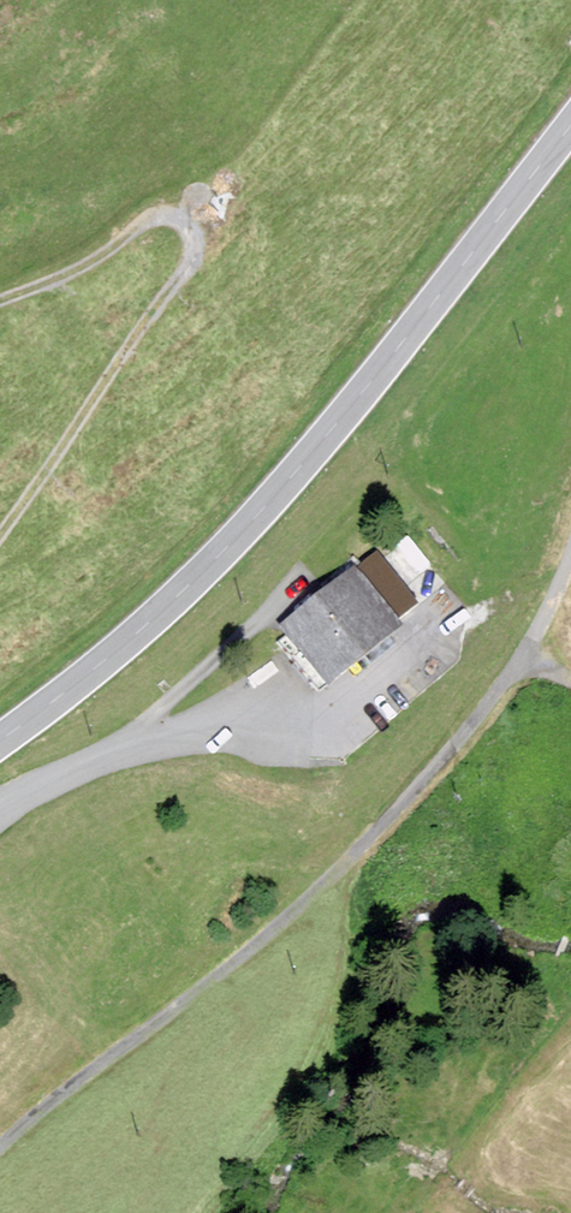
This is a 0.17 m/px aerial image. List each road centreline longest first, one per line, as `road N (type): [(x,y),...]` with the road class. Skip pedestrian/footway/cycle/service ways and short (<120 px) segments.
road 1 (primary): [(0,740),(128,640),(226,550),(570,124)]
road 2 (unclassified): [(0,1154),(327,879),(452,748),(521,660),(570,555)]
road 3 (track): [(0,303),(76,272),(145,223),(180,225),(193,243),(188,263),(0,534)]

